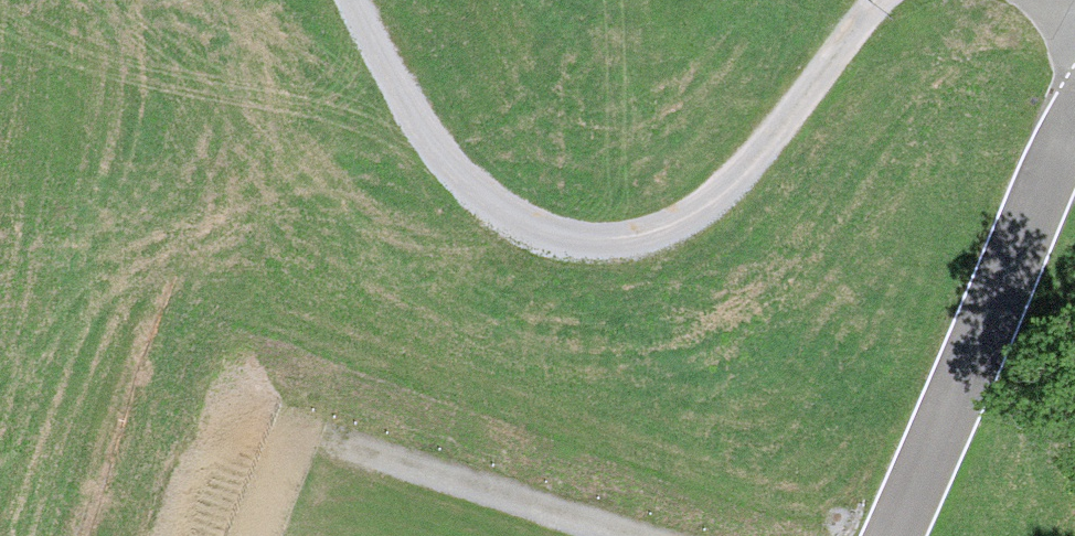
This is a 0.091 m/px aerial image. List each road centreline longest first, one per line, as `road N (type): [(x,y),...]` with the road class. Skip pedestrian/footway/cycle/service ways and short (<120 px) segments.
road 1 (track): [(877,0),(715,200),(667,228),(616,241),(560,237),(515,222),(469,186),(432,146),(353,0)]
road 2 (unclassified): [(1074,127),(893,535)]
road 3 (track): [(631,535),(322,436)]

